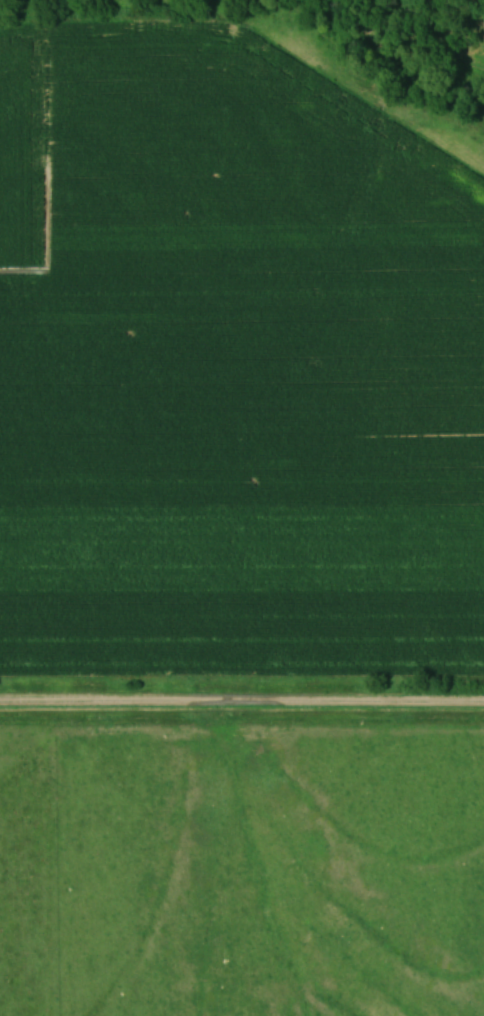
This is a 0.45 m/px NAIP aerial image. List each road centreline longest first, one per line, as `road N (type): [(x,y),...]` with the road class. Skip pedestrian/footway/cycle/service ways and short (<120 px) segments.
road 1 (residential): [(483,707),(0,707)]

